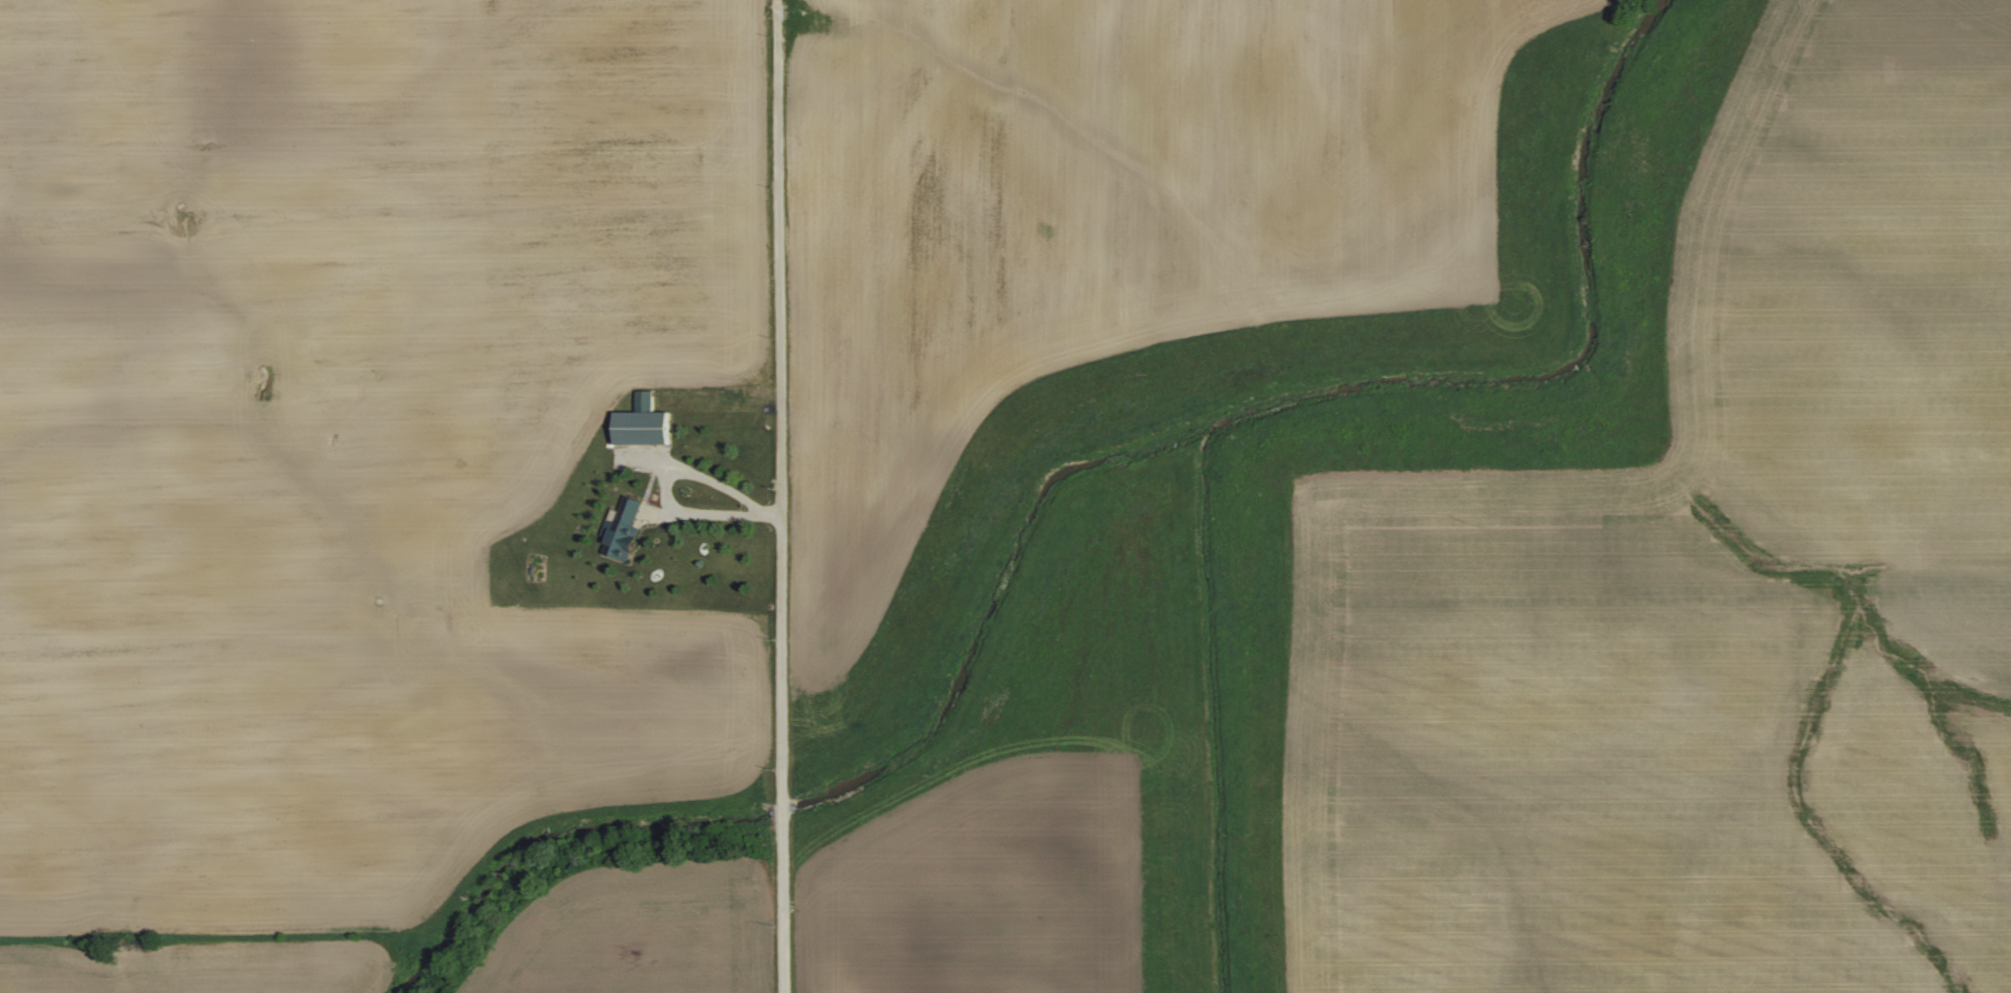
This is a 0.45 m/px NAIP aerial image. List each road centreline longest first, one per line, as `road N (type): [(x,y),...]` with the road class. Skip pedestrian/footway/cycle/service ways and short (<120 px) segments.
road 1 (residential): [(787,992),(780,0)]

